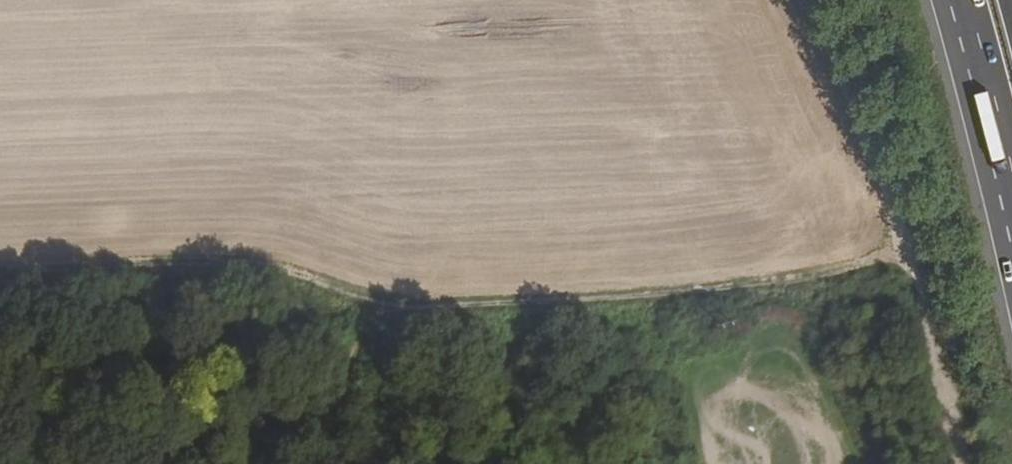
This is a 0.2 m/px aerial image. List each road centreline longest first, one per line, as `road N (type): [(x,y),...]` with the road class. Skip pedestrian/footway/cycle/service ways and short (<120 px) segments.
road 1 (track): [(381,310),(906,266)]
road 2 (track): [(0,280),(260,271),(381,310)]
road 3 (trunk): [(963,0),(1011,205)]
road 4 (track): [(326,463),(381,310)]

